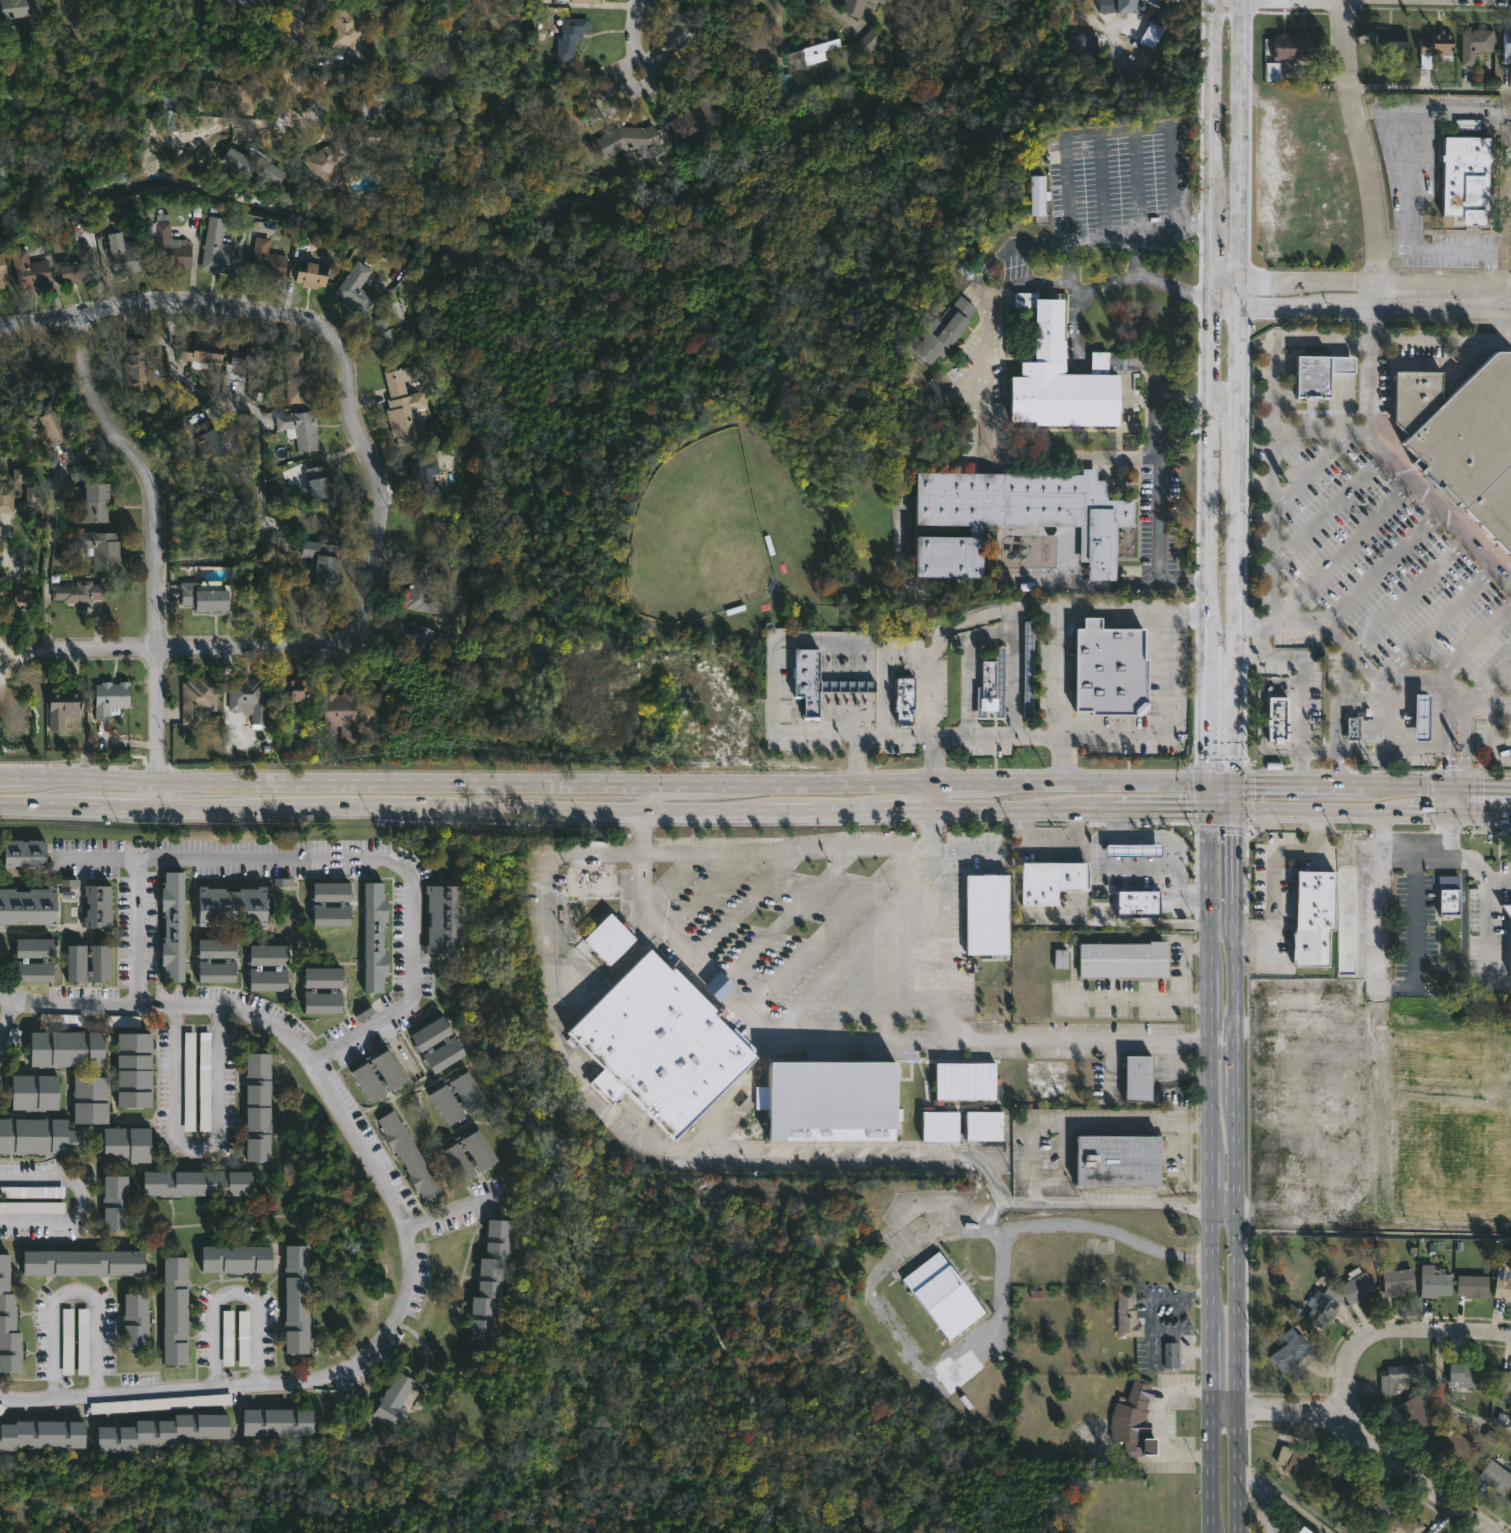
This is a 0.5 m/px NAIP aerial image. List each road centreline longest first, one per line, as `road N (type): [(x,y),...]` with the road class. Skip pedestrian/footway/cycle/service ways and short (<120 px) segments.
road 1 (primary): [(1233,784),(0,775)]
road 2 (primary): [(0,802),(1114,810)]
road 3 (residential): [(0,1029),(10,1006),(238,1009),(262,1022),(307,1061),(401,1214),(409,1257),(408,1286),(385,1335),(333,1372),(17,1401),(0,1396)]
road 4 (residential): [(156,649),(338,632),(367,613),(388,486),(340,339),(236,303),(170,299),(114,304),(0,336)]
road 5 (secondary): [(1209,809),(1208,1532)]
road 6 (secondary): [(1235,1532),(1233,908)]
road 7 (residential): [(76,317),(105,421),(148,459),(158,482),(160,808)]
road 8 (secondary): [(1212,0),(1211,410)]
road 9 (secondary): [(1233,810),(1236,410)]
road 10 (secondary): [(1211,410),(1209,809)]
road 11 (primary): [(1209,809),(1510,814)]
road 12 (residential): [(1510,3),(1212,0)]
road 13 (residential): [(1345,0),(1348,98),(1369,187),(1370,292)]
road 14 (tertiary): [(1487,1532),(1336,1421),(1235,1410)]
road 15 (secondary): [(1237,277),(1239,0)]
road 16 (residential): [(1510,1334),(1454,1325),(1372,1328),(1350,1350),(1336,1421)]
road 17 (residential): [(213,1385),(212,1311),(227,1291),(238,1290),(258,1313),(255,1383)]
road 18 (tertiary): [(1510,297),(1370,292)]

